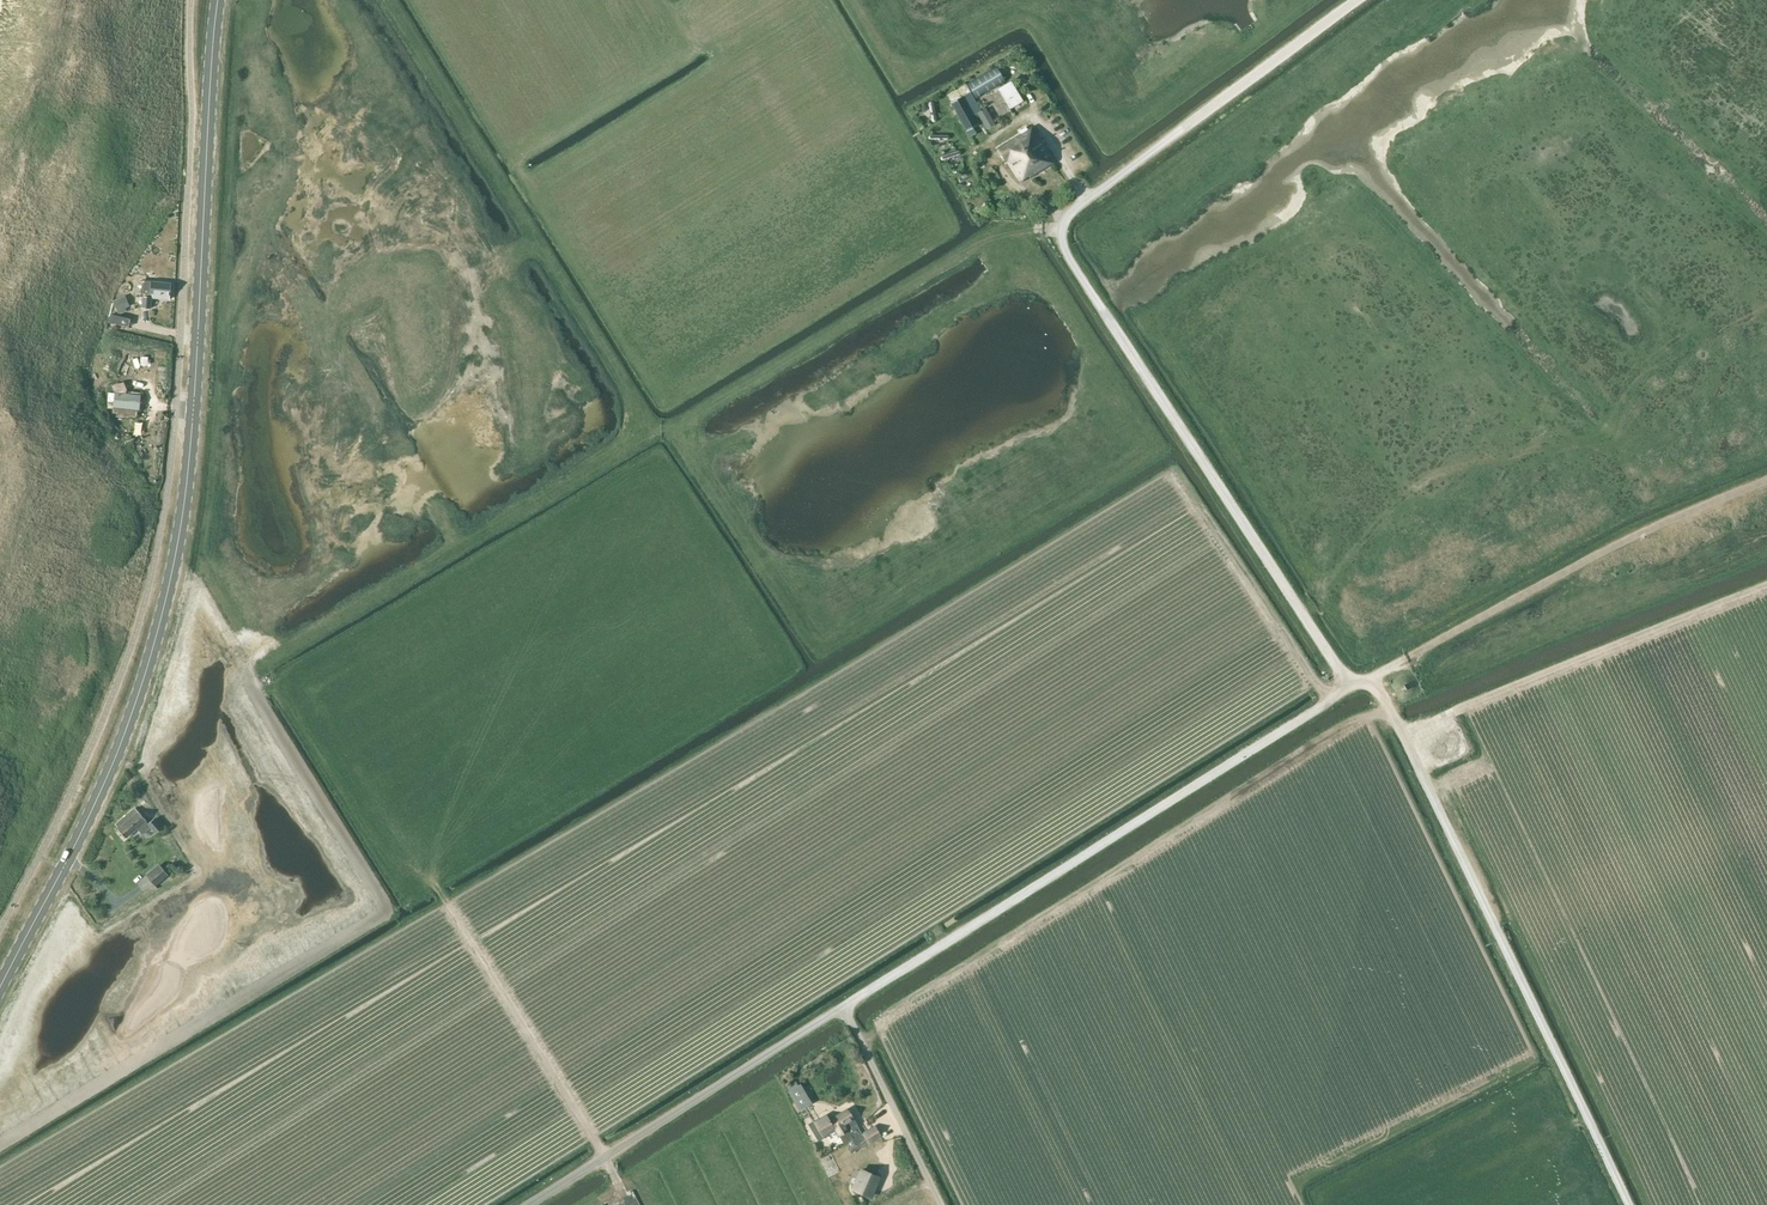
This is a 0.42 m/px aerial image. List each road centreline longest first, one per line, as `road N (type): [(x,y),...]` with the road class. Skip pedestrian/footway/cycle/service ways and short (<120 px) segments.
road 1 (track): [(1629,1204),(1384,698),(1367,684),(1618,545),(1766,480)]
road 2 (secondary): [(0,990),(103,789),(166,601),(187,489),(218,0)]
road 3 (unclassified): [(1348,677),(1318,708),(843,1006)]
road 4 (unclassified): [(1064,220),(1061,239),(1072,264),(1348,677)]
road 5 (track): [(651,430),(668,430),(994,236),(1061,229)]
road 6 (track): [(1766,587),(1399,728)]
road 7 (unclassified): [(843,1006),(528,1204)]
road 8 (unclassified): [(1064,220),(1359,0)]
road 9 (track): [(437,885),(623,1195)]
road 10 (unclassified): [(941,1204),(843,1006)]

